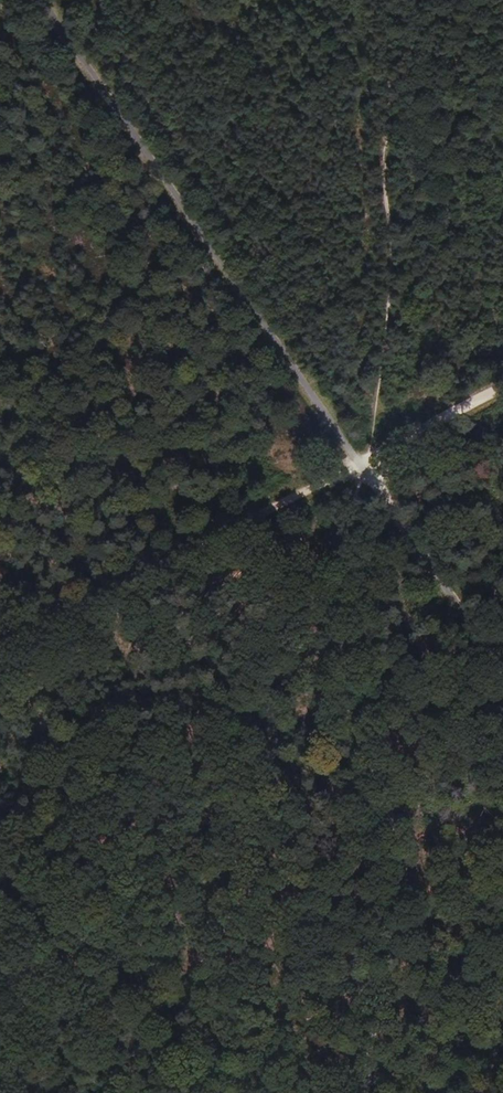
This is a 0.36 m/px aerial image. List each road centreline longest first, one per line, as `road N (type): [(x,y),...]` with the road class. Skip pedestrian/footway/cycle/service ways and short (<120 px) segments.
road 1 (track): [(40,0),(363,470)]
road 2 (track): [(363,470),(0,650)]
road 3 (track): [(363,470),(502,669)]
road 4 (track): [(502,397),(363,470)]

